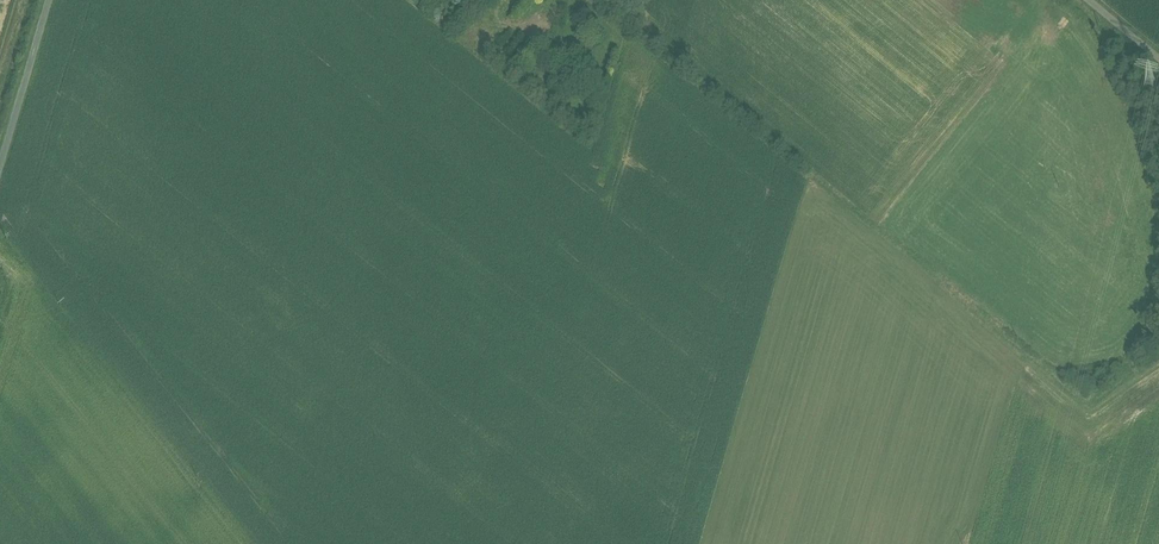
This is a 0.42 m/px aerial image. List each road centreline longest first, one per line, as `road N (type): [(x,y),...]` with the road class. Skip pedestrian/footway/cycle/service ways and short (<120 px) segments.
road 1 (unclassified): [(48,0),(0,164)]

